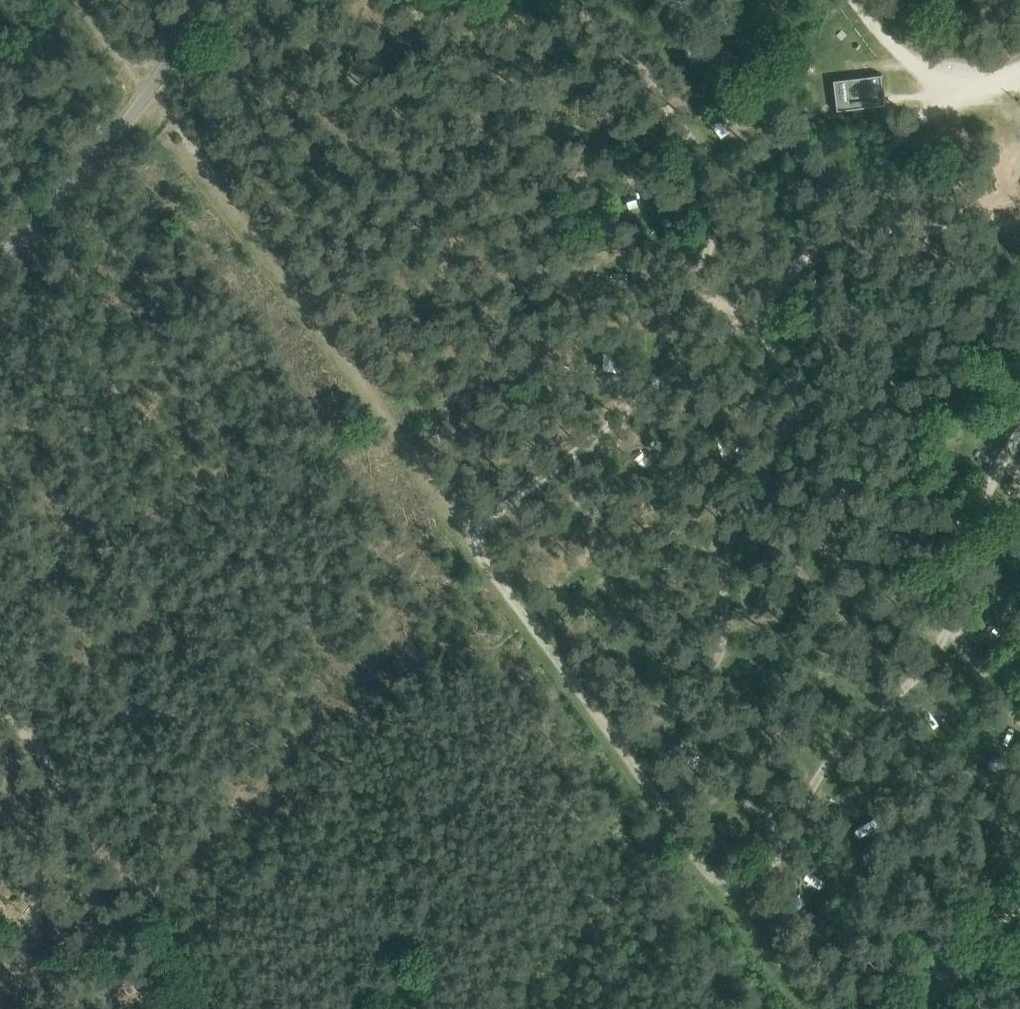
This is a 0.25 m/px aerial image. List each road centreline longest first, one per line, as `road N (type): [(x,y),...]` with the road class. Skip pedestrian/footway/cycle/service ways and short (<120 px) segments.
road 1 (track): [(809,1008),(147,94)]
road 2 (track): [(930,1008),(1019,924)]

